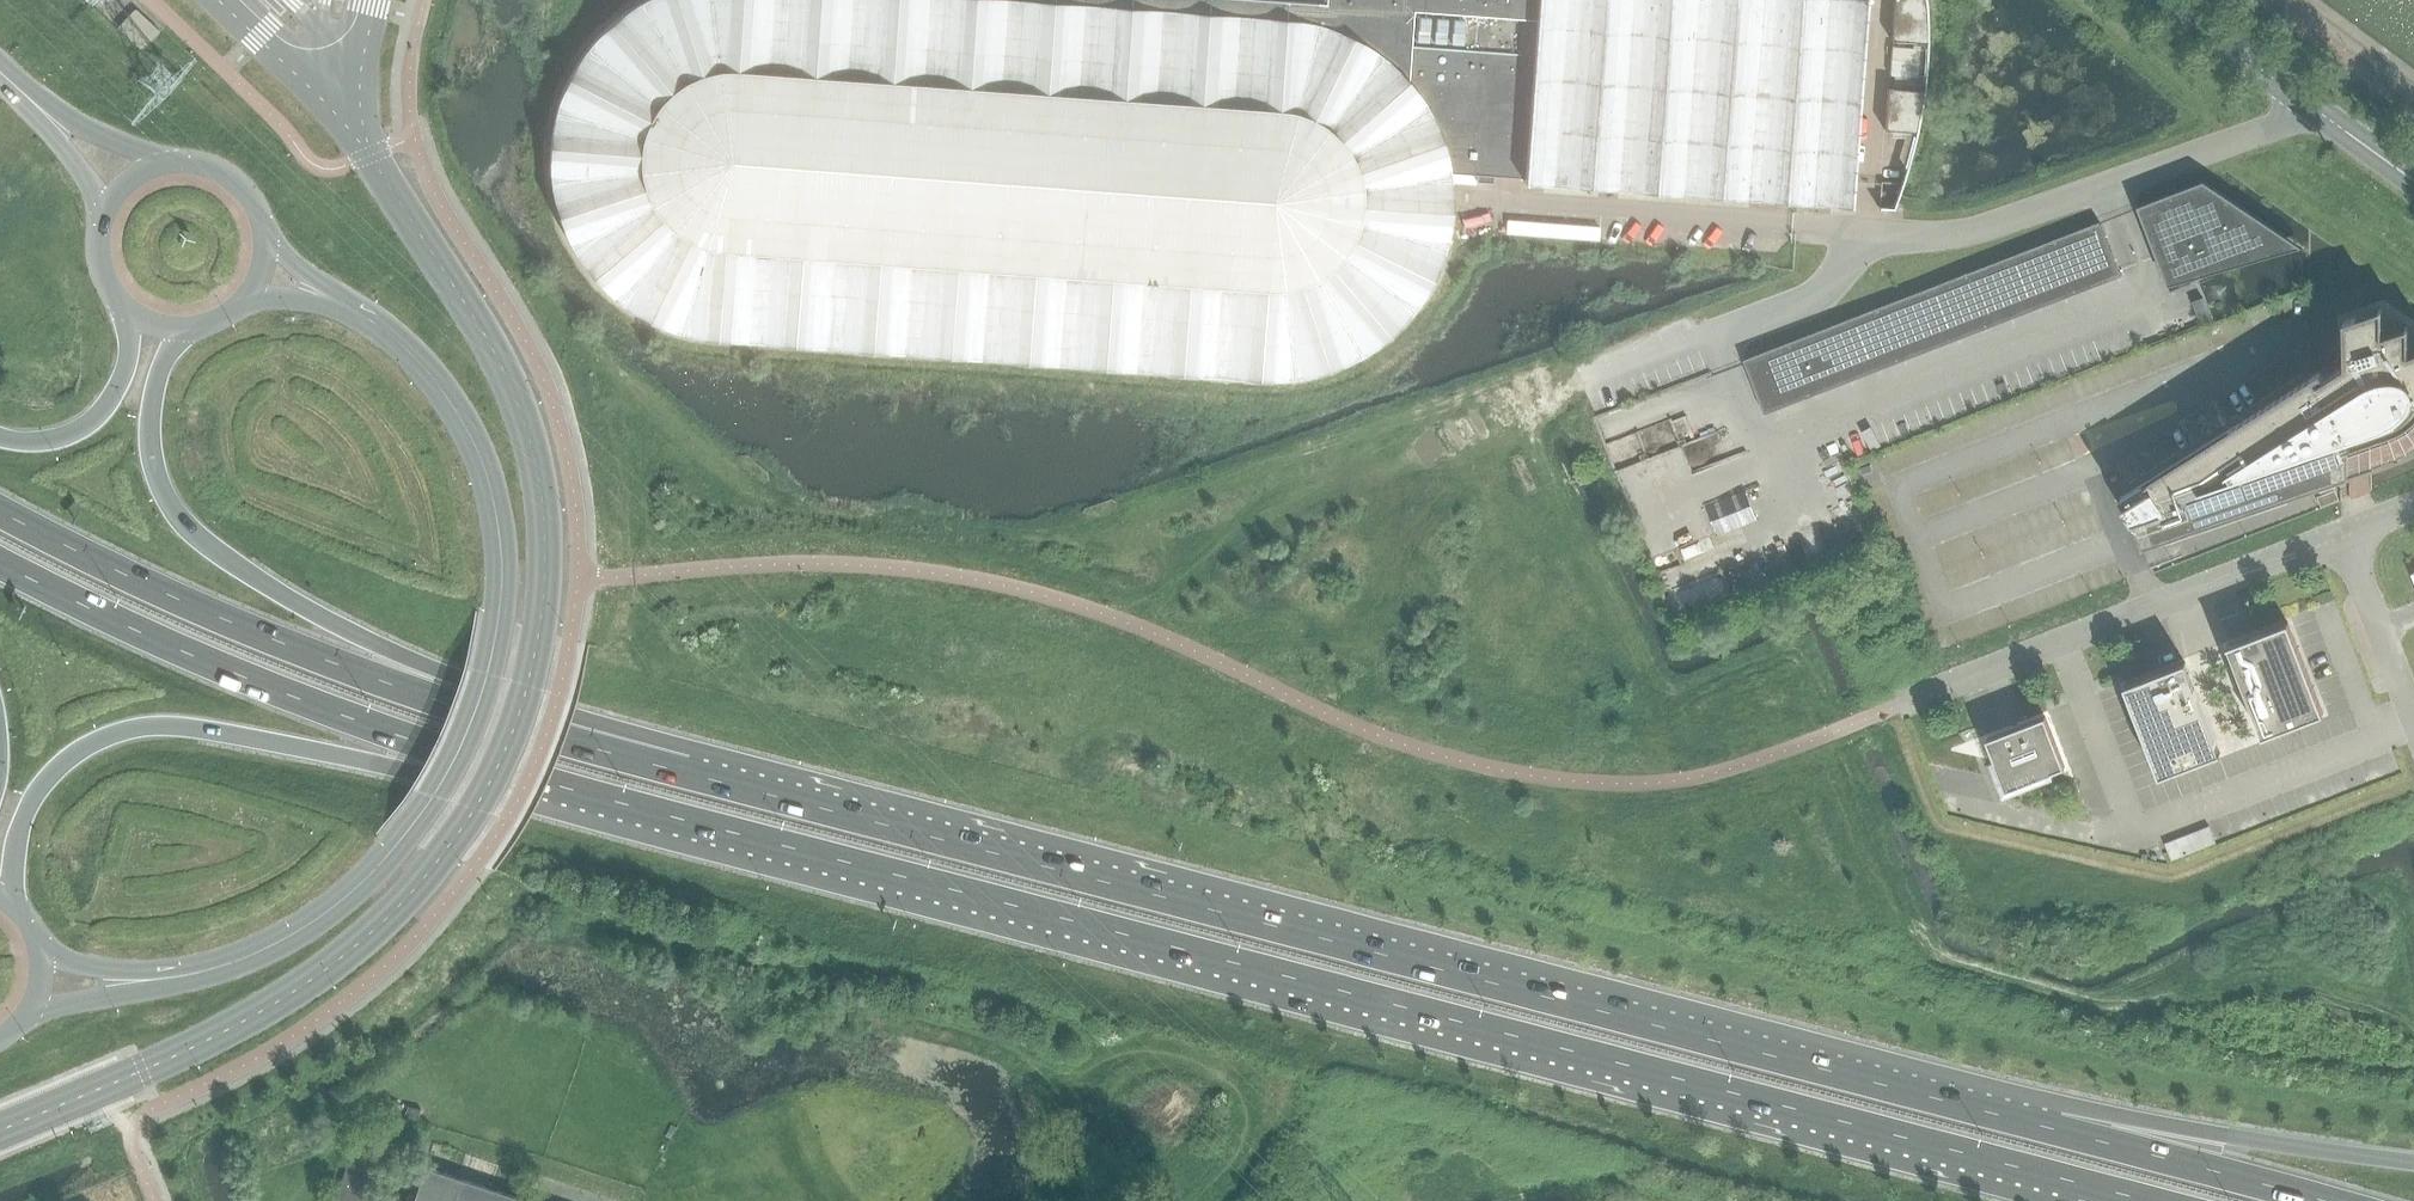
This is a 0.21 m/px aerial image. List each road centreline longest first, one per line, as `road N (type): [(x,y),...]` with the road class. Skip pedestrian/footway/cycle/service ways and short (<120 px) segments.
road 1 (trunk): [(520,778),(2036,1173)]
road 2 (trunk): [(2028,1122),(661,766)]
road 3 (tertiary): [(335,301),(422,366),(483,461),(501,572),(489,648),(442,765),(366,871),(323,910),(254,950),(143,980)]
road 4 (trunk): [(661,766),(421,667),(269,588),(200,541),(162,494),(147,437),(152,386),(183,333)]
road 5 (trunk): [(661,766),(403,685),(166,590),(0,505)]
road 6 (trunk): [(9,899),(16,836),(48,775),(103,738),(138,727),(403,772),(520,778)]
road 7 (trunk): [(0,564),(154,641),(520,778)]
road 8 (residential): [(1791,223),(1958,236),(2316,112)]
road 9 (unclassified): [(1894,706),(2343,536)]
road 10 (trunk): [(2413,1164),(2224,1136),(2028,1122)]
road 11 (trunk): [(2321,1200),(2028,1122)]
road 12 (trunk): [(129,315),(126,367),(110,403),(77,432),(39,442),(0,436)]
road 13 (unclassified): [(2413,719),(2343,536)]
road 14 (residential): [(2316,112),(2169,0)]
road 15 (tertiary): [(268,234),(239,180),(202,161),(160,161)]
road 16 (unclassified): [(160,161),(44,112)]
road 17 (tertiary): [(27,1011),(102,998),(143,980)]

